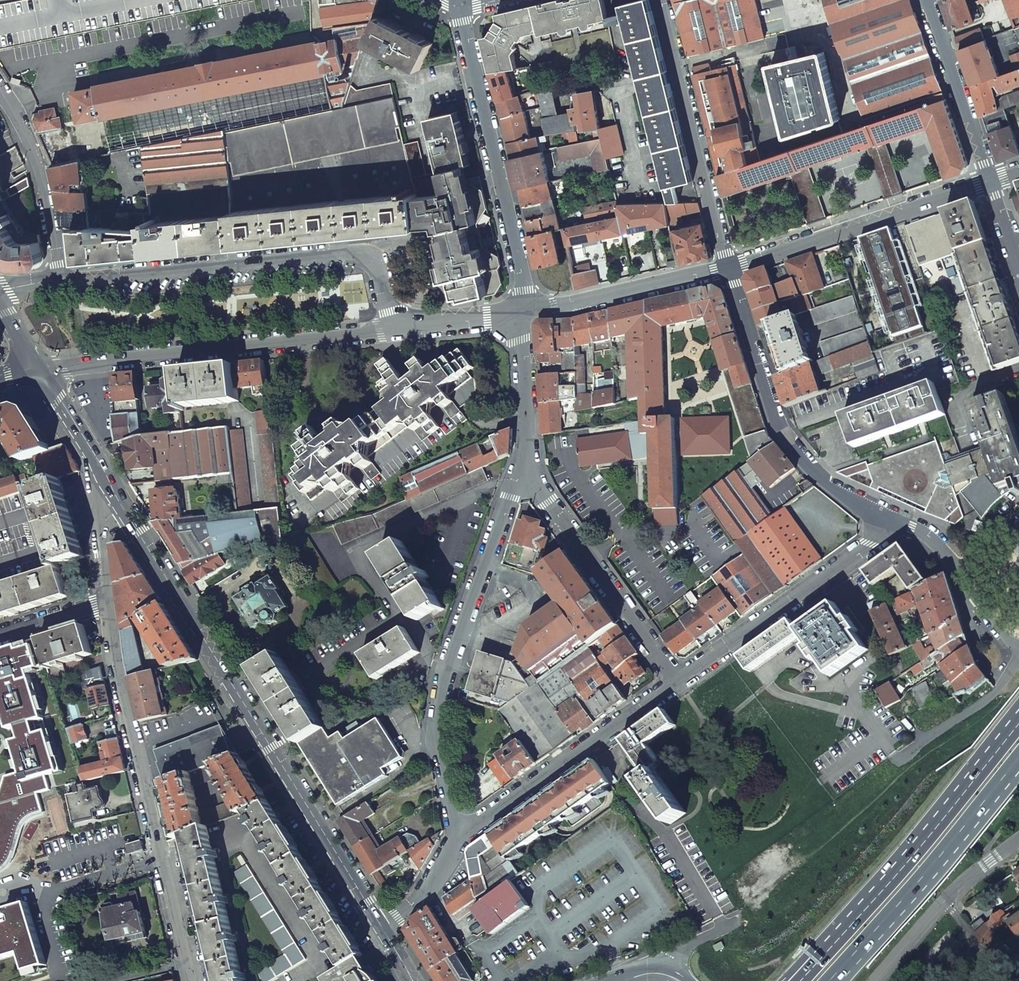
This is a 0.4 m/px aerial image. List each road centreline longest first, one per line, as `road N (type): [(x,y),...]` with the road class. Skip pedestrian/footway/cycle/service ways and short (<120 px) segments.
road 1 (secondary): [(383,929),(96,460)]
road 2 (residential): [(458,839),(436,744),(446,663),(525,468)]
road 3 (residential): [(398,327),(372,258),(358,251),(61,281)]
road 4 (residential): [(107,606),(188,980)]
road 5 (unclassified): [(43,369),(398,327)]
road 6 (residential): [(729,269),(780,433),(820,479),(902,524)]
road 7 (residential): [(519,318),(525,290),(462,6)]
road 8 (residential): [(661,0),(729,269)]
road 9 (unclassified): [(729,269),(992,182)]
road 10 (residential): [(902,524),(676,683)]
road 11 (residential): [(676,683),(458,839)]
road 12 (trunk): [(849,962),(1018,760)]
road 13 (residential): [(525,468),(676,683)]
road 14 (trunk): [(1018,715),(859,914)]
road 15 (unclassified): [(519,318),(729,269)]
road 16 (residential): [(0,89),(41,170),(61,281)]
road 17 (residential): [(875,980),(943,900),(1018,839)]
road 18 (residential): [(992,182),(928,0)]
road 19 (residential): [(899,758),(999,691),(1018,655)]
road 20 (residential): [(525,468),(519,318)]
road 21 (residential): [(96,460),(107,606)]
road 22 (unclassified): [(398,327),(519,318)]

